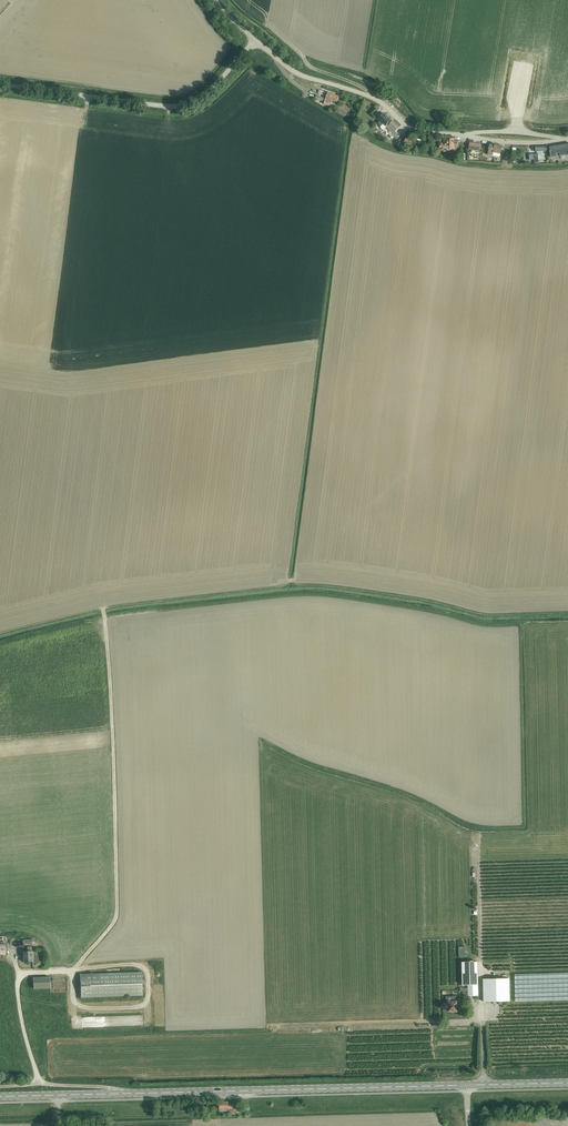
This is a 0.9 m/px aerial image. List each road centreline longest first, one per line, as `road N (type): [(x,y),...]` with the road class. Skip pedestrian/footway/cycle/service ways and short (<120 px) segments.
road 1 (primary): [(0,1096),(467,1085)]
road 2 (unclassified): [(253,41),(301,74),(366,95),(424,131),(567,140)]
road 3 (unclassified): [(253,41),(212,89),(180,105),(0,83)]
road 4 (track): [(19,974),(138,965),(149,974),(149,998),(135,1007),(87,1008),(74,997)]
road 5 (track): [(477,832),(481,977)]

